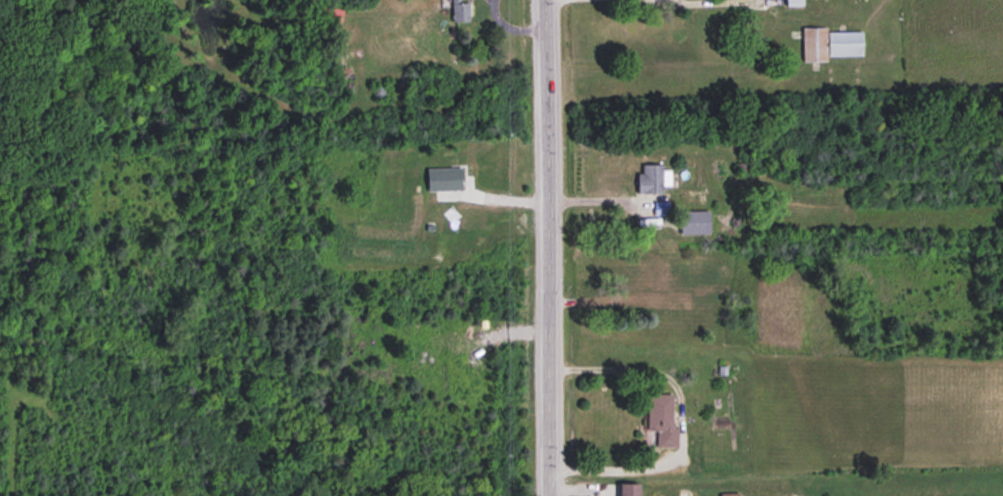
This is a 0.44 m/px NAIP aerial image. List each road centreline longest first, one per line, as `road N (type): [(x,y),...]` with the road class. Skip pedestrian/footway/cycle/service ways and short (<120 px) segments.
road 1 (tertiary): [(550,495),(544,0)]

